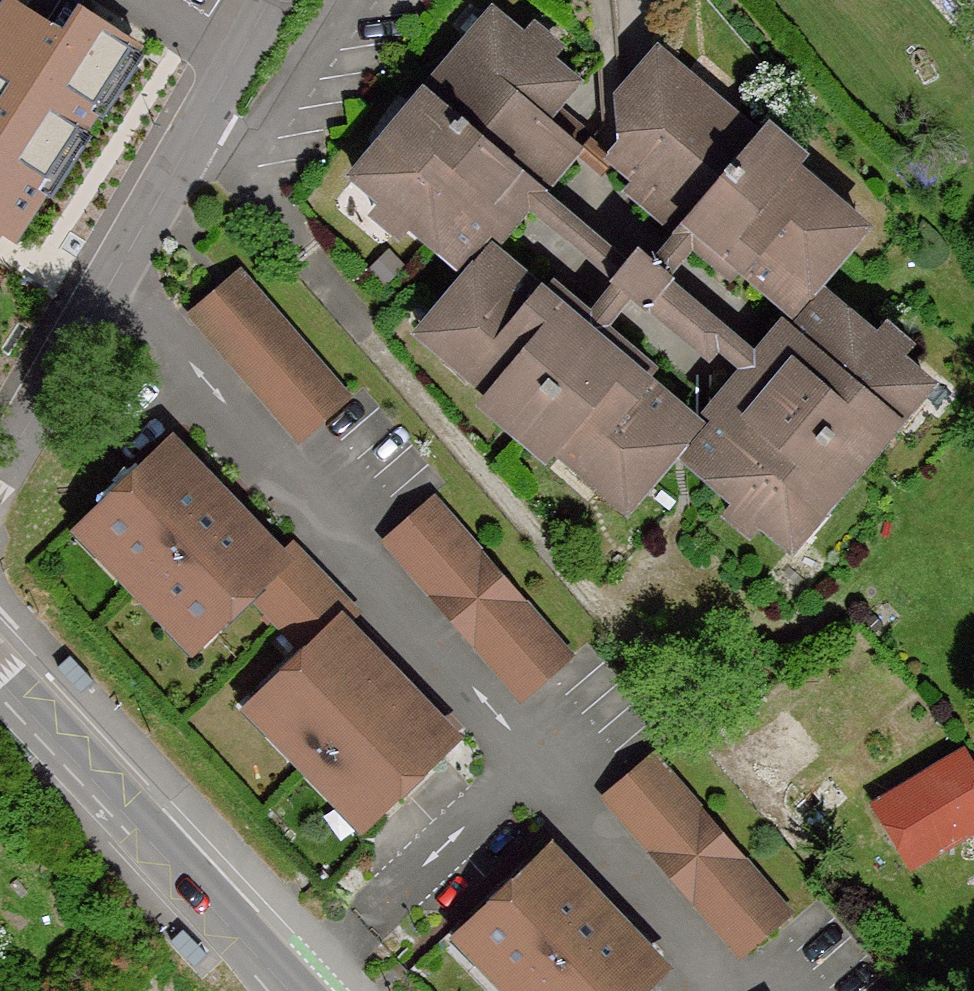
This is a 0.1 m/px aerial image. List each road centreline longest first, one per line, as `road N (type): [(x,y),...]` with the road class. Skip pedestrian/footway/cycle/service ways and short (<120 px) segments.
road 1 (residential): [(0,469),(115,284),(269,0)]
road 2 (unclassified): [(298,990),(0,675)]

